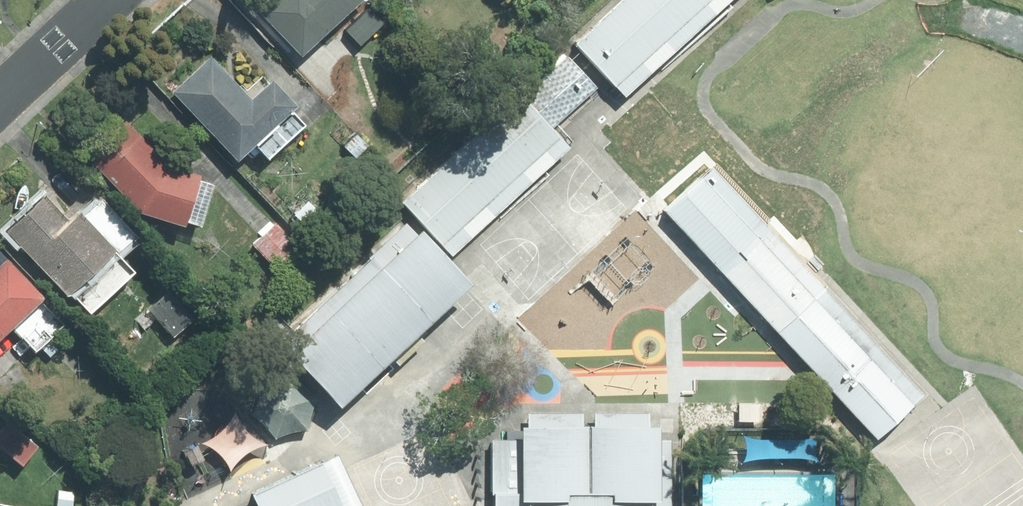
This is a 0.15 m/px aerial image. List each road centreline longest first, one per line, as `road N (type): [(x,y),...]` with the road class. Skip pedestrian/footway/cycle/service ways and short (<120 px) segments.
road 1 (residential): [(108,0),(0,100)]

